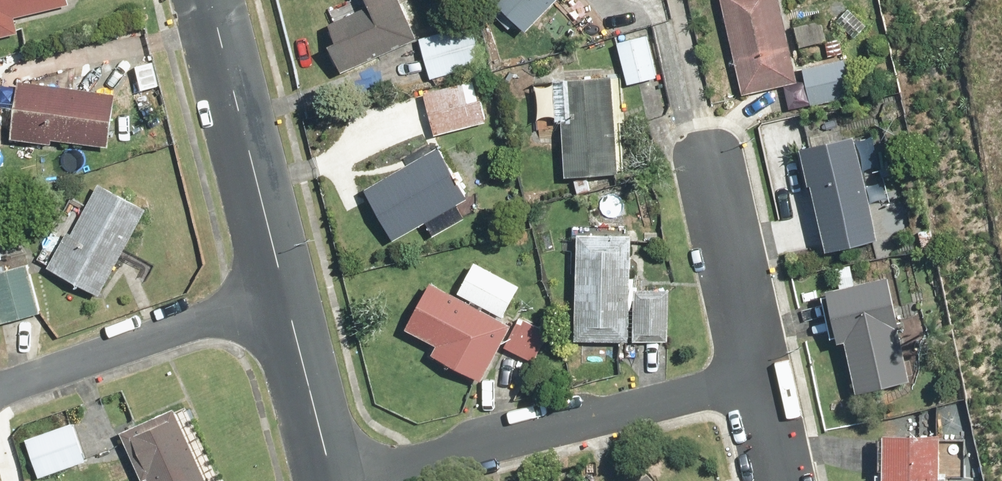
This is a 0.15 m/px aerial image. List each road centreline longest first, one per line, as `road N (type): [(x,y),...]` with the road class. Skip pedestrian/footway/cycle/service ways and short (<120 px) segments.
road 1 (residential): [(359,480),(765,375)]
road 2 (residential): [(207,0),(290,309)]
road 3 (residential): [(0,390),(290,309)]
road 4 (residential): [(704,153),(765,375)]
road 5 (residential): [(290,309),(340,480)]

